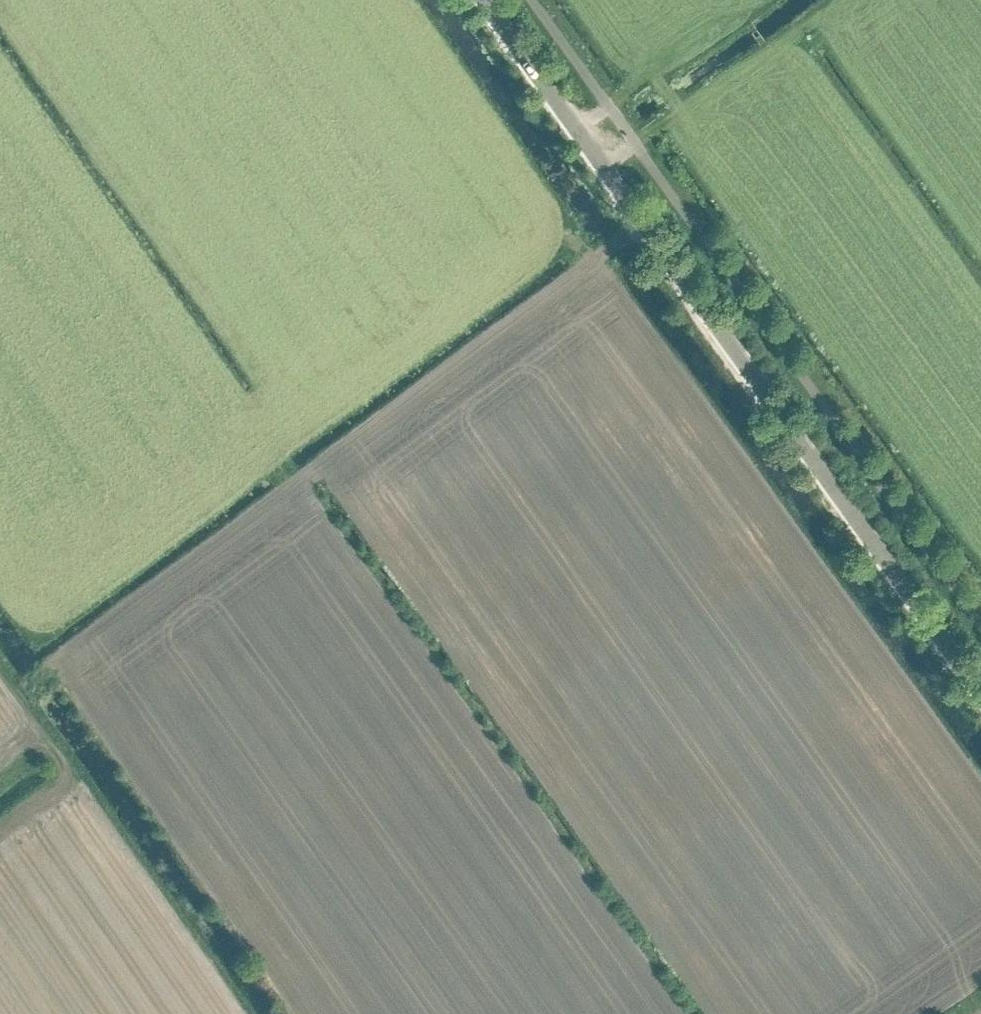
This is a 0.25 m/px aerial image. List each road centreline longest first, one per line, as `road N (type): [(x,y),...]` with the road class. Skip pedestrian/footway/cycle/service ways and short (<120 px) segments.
road 1 (tertiary): [(980,691),(482,0)]

